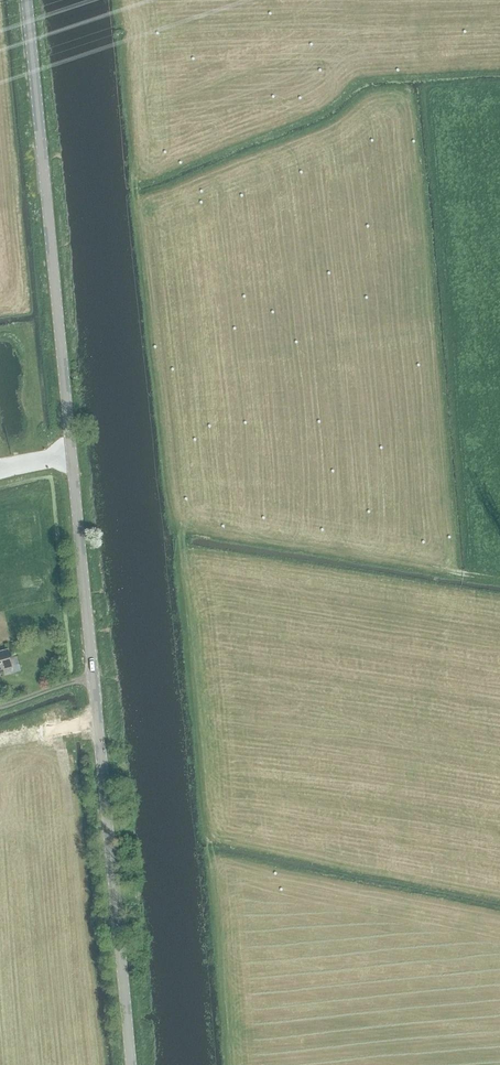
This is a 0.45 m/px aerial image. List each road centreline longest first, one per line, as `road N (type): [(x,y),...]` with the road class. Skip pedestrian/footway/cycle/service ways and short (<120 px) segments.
road 1 (tertiary): [(130,1064),(23,0)]

